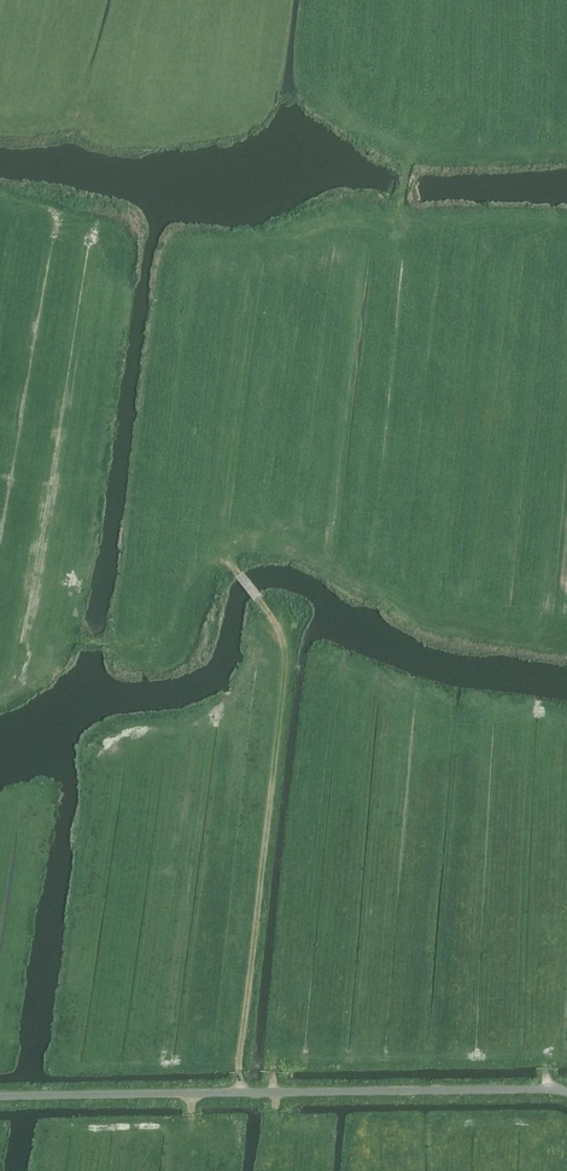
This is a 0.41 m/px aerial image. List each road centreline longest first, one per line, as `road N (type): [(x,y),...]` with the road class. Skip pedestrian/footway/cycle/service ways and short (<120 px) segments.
road 1 (track): [(236,573),(284,636),(287,674),(241,1094)]
road 2 (track): [(270,489),(236,573),(123,649),(0,637)]
road 3 (track): [(361,218),(400,217),(409,159),(536,0)]

